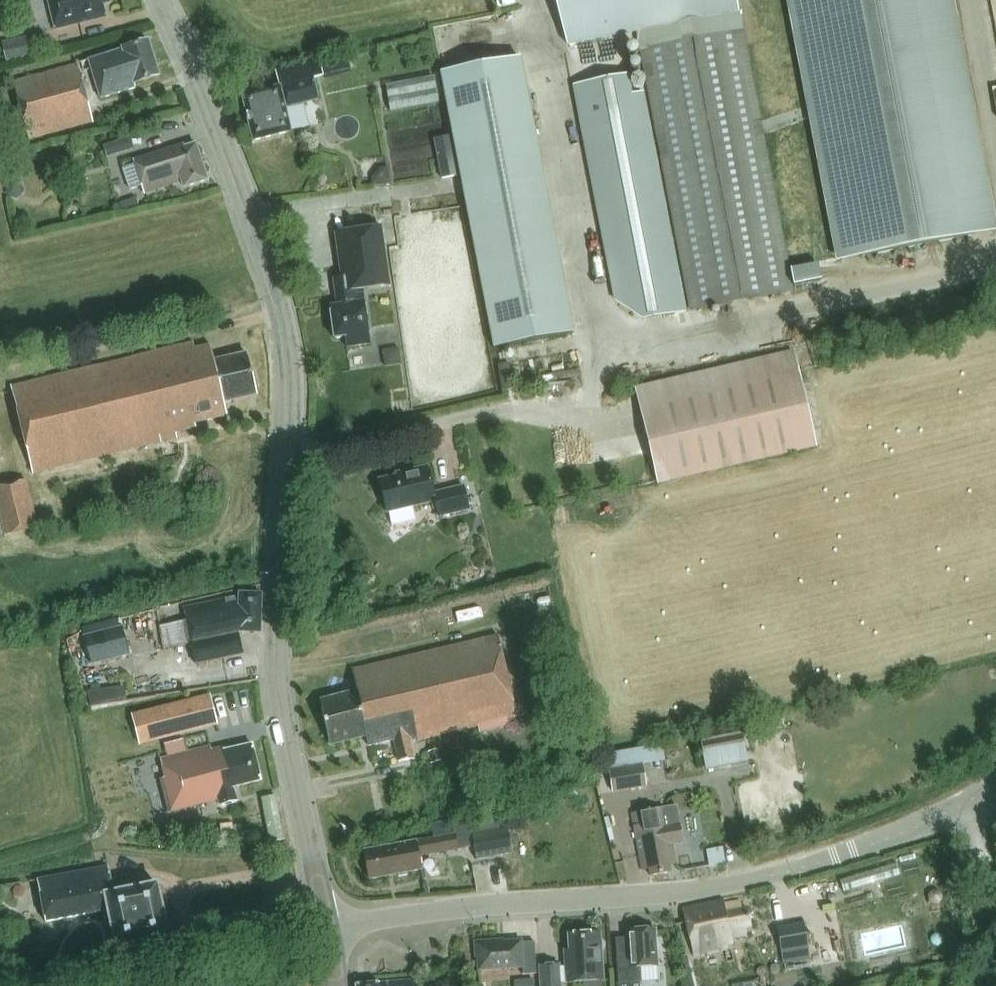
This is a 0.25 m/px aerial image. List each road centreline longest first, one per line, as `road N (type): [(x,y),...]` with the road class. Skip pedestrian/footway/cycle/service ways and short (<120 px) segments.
road 1 (tertiary): [(330,927),(277,672),(292,425),(287,330),(208,105),(158,0)]
road 2 (tertiary): [(330,927),(673,894),(813,863),(943,815),(995,783)]
road 3 (residential): [(56,985),(330,927)]

